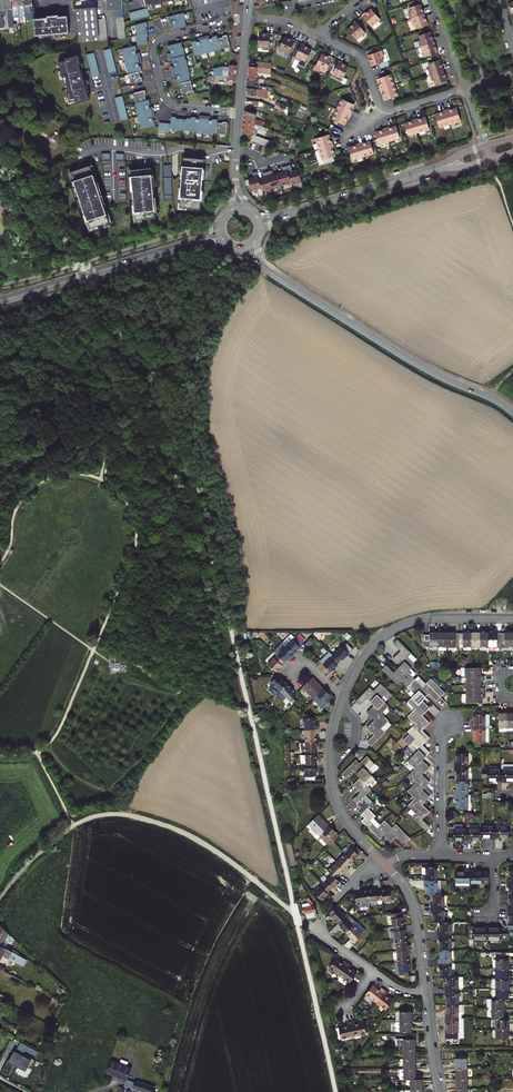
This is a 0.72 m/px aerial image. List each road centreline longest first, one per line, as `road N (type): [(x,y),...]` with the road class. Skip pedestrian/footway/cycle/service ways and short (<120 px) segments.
road 1 (tertiary): [(263,267),(413,362),(512,413)]
road 2 (residential): [(342,697),(373,645),(397,627),(432,617),(512,617)]
road 3 (residential): [(384,863),(350,828),(332,788),(342,697)]
road 4 (primary): [(21,295),(194,242)]
road 5 (primary): [(437,168),(287,214)]
road 6 (residential): [(304,921),(394,987),(427,993)]
road 7 (residential): [(427,993),(416,914),(384,863)]
road 8 (residential): [(161,83),(154,53),(162,39),(248,17)]
road 9 (residential): [(441,854),(441,735),(450,722)]

